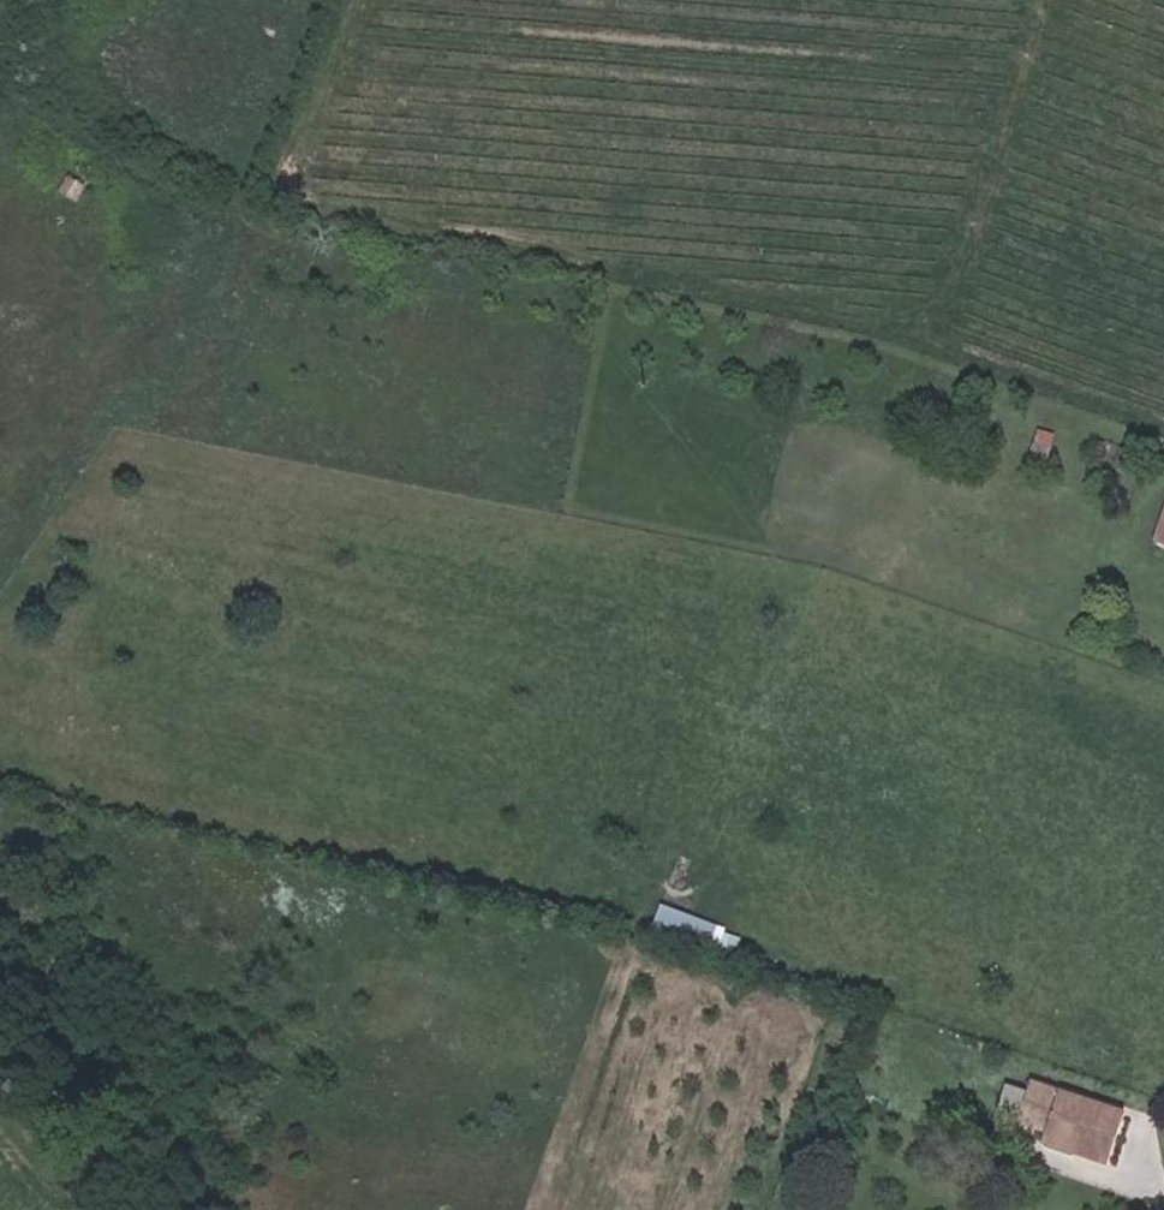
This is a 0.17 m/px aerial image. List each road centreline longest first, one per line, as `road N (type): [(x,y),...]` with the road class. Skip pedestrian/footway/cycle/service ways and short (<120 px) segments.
road 1 (track): [(0,1052),(124,1209)]

